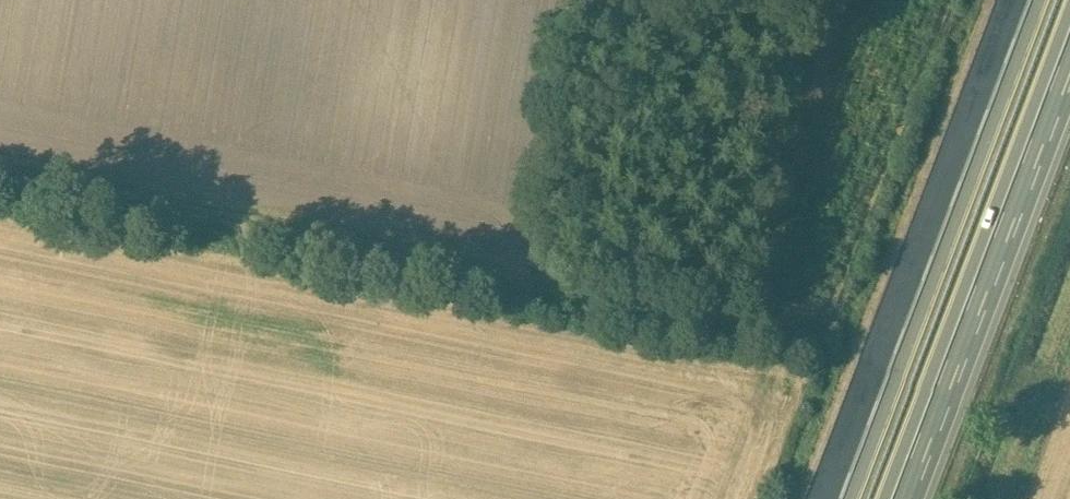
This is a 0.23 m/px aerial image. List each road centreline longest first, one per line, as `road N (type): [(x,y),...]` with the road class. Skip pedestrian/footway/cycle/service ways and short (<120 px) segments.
road 1 (track): [(0,172),(738,323)]
road 2 (motorway): [(1028,0),(838,498)]
road 3 (motorway): [(895,498),(1069,36)]
road 4 (motorway): [(921,498),(1069,109)]

